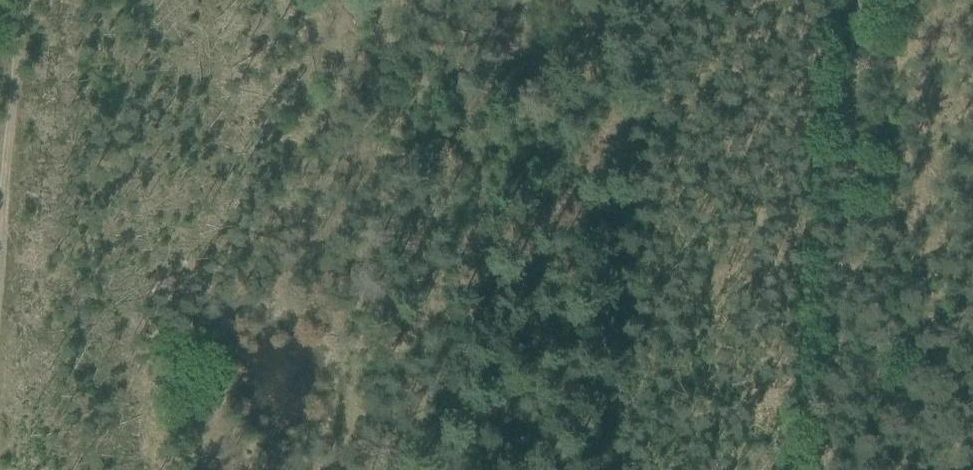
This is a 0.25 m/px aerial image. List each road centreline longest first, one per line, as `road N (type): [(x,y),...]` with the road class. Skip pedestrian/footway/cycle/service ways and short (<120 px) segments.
road 1 (track): [(827,469),(867,0)]
road 2 (track): [(23,0),(0,265)]

